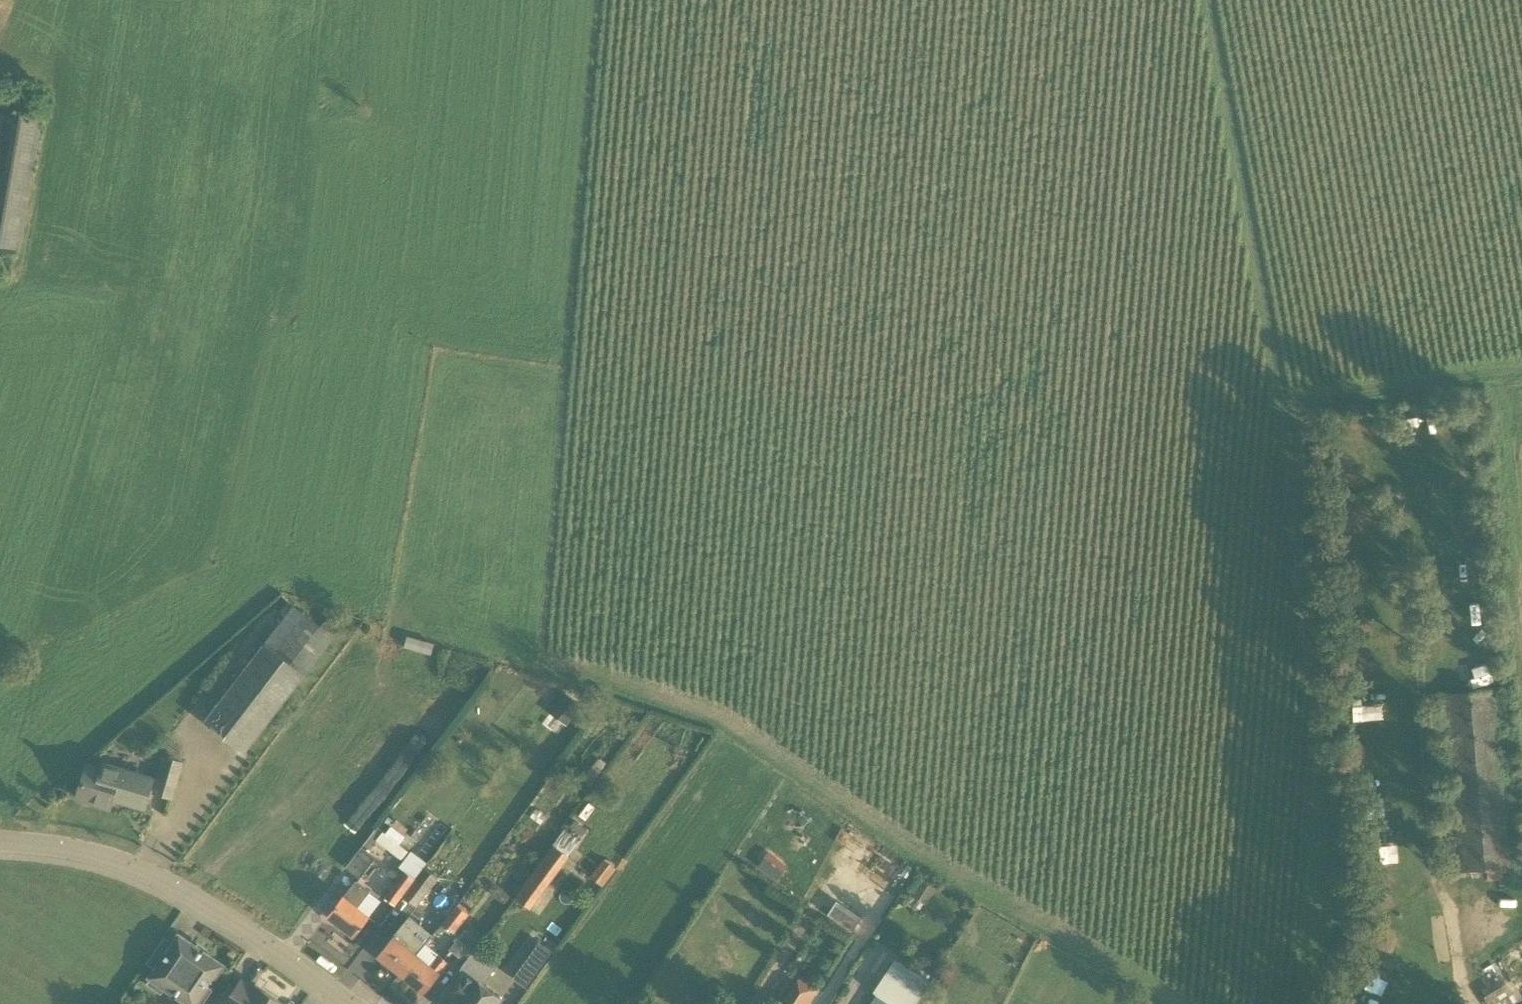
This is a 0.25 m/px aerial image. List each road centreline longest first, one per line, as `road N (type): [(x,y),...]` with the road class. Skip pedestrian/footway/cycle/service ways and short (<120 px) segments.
road 1 (unclassified): [(0,841),(135,868),(213,909),(349,1003)]
road 2 (track): [(1471,1003),(1457,976),(1436,849)]

